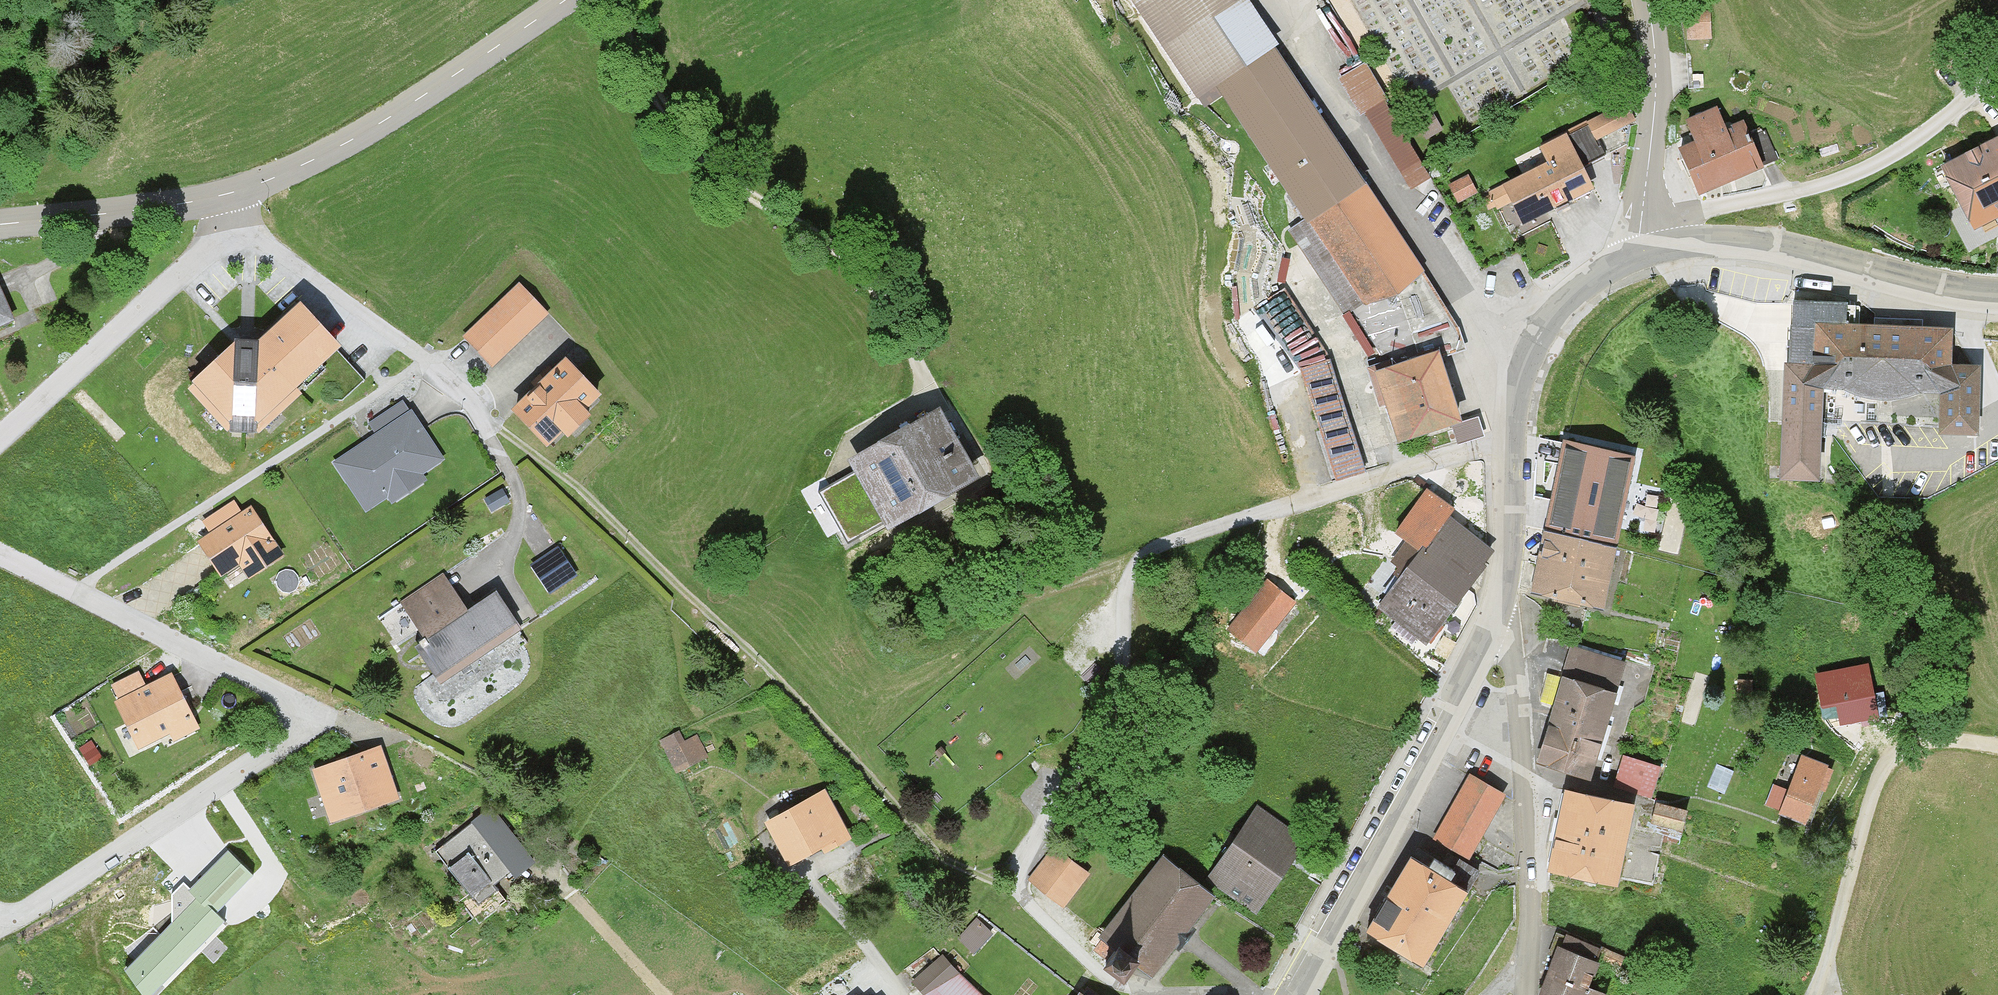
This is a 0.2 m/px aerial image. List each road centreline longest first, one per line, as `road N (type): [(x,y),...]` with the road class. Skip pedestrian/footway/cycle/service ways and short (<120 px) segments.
road 1 (track): [(1019,881),(941,858),(784,684),(557,468),(471,408)]
road 2 (track): [(607,0),(641,85),(712,166),(799,216),(859,278),(983,470)]
road 3 (tertiary): [(1295,994),(1478,658),(1507,566)]
road 4 (residential): [(1122,626),(1121,577),(1142,556),(1512,442)]
road 5 (residential): [(1529,968),(1522,635),(1507,566)]
road 6 (unclassified): [(1997,69),(1867,168),(1696,215),(1643,217)]
road 7 (tertiary): [(568,0),(342,148),(239,194)]
road 8 (track): [(1997,745),(1938,737),(1896,749),(1882,766),(1812,994)]
road 9 (tertiary): [(1640,251),(1705,243),(1778,249),(1997,296)]
road 10 (residential): [(309,716),(0,551)]
road 11 (residential): [(0,445),(241,234)]
road 12 (tertiary): [(1512,442),(1521,386),(1546,325),(1571,295),(1640,251)]
road 13 (tertiary): [(239,194),(0,225)]
road 14 (tertiary): [(1643,217),(1655,60),(1649,0)]
road 15 (residential): [(400,352),(241,234)]
road 16 (track): [(665,994),(551,875),(533,871)]
road 17 (tertiary): [(1507,566),(1512,442)]

